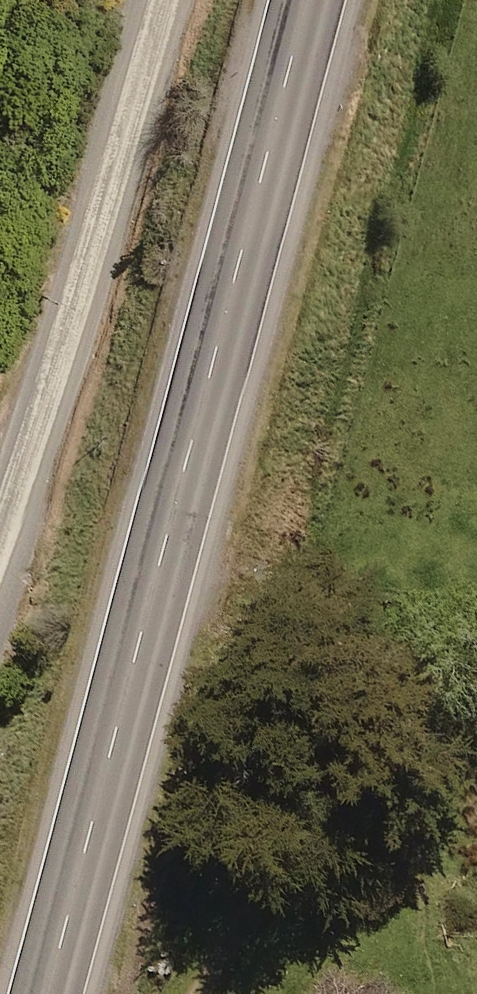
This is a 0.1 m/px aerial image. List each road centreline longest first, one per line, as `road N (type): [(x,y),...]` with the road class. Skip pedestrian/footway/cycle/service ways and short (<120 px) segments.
road 1 (trunk): [(46,993),(149,568),(304,0)]
road 2 (unclassified): [(0,566),(39,466),(173,0)]
road 3 (track): [(199,993),(284,867),(352,796),(476,710)]

